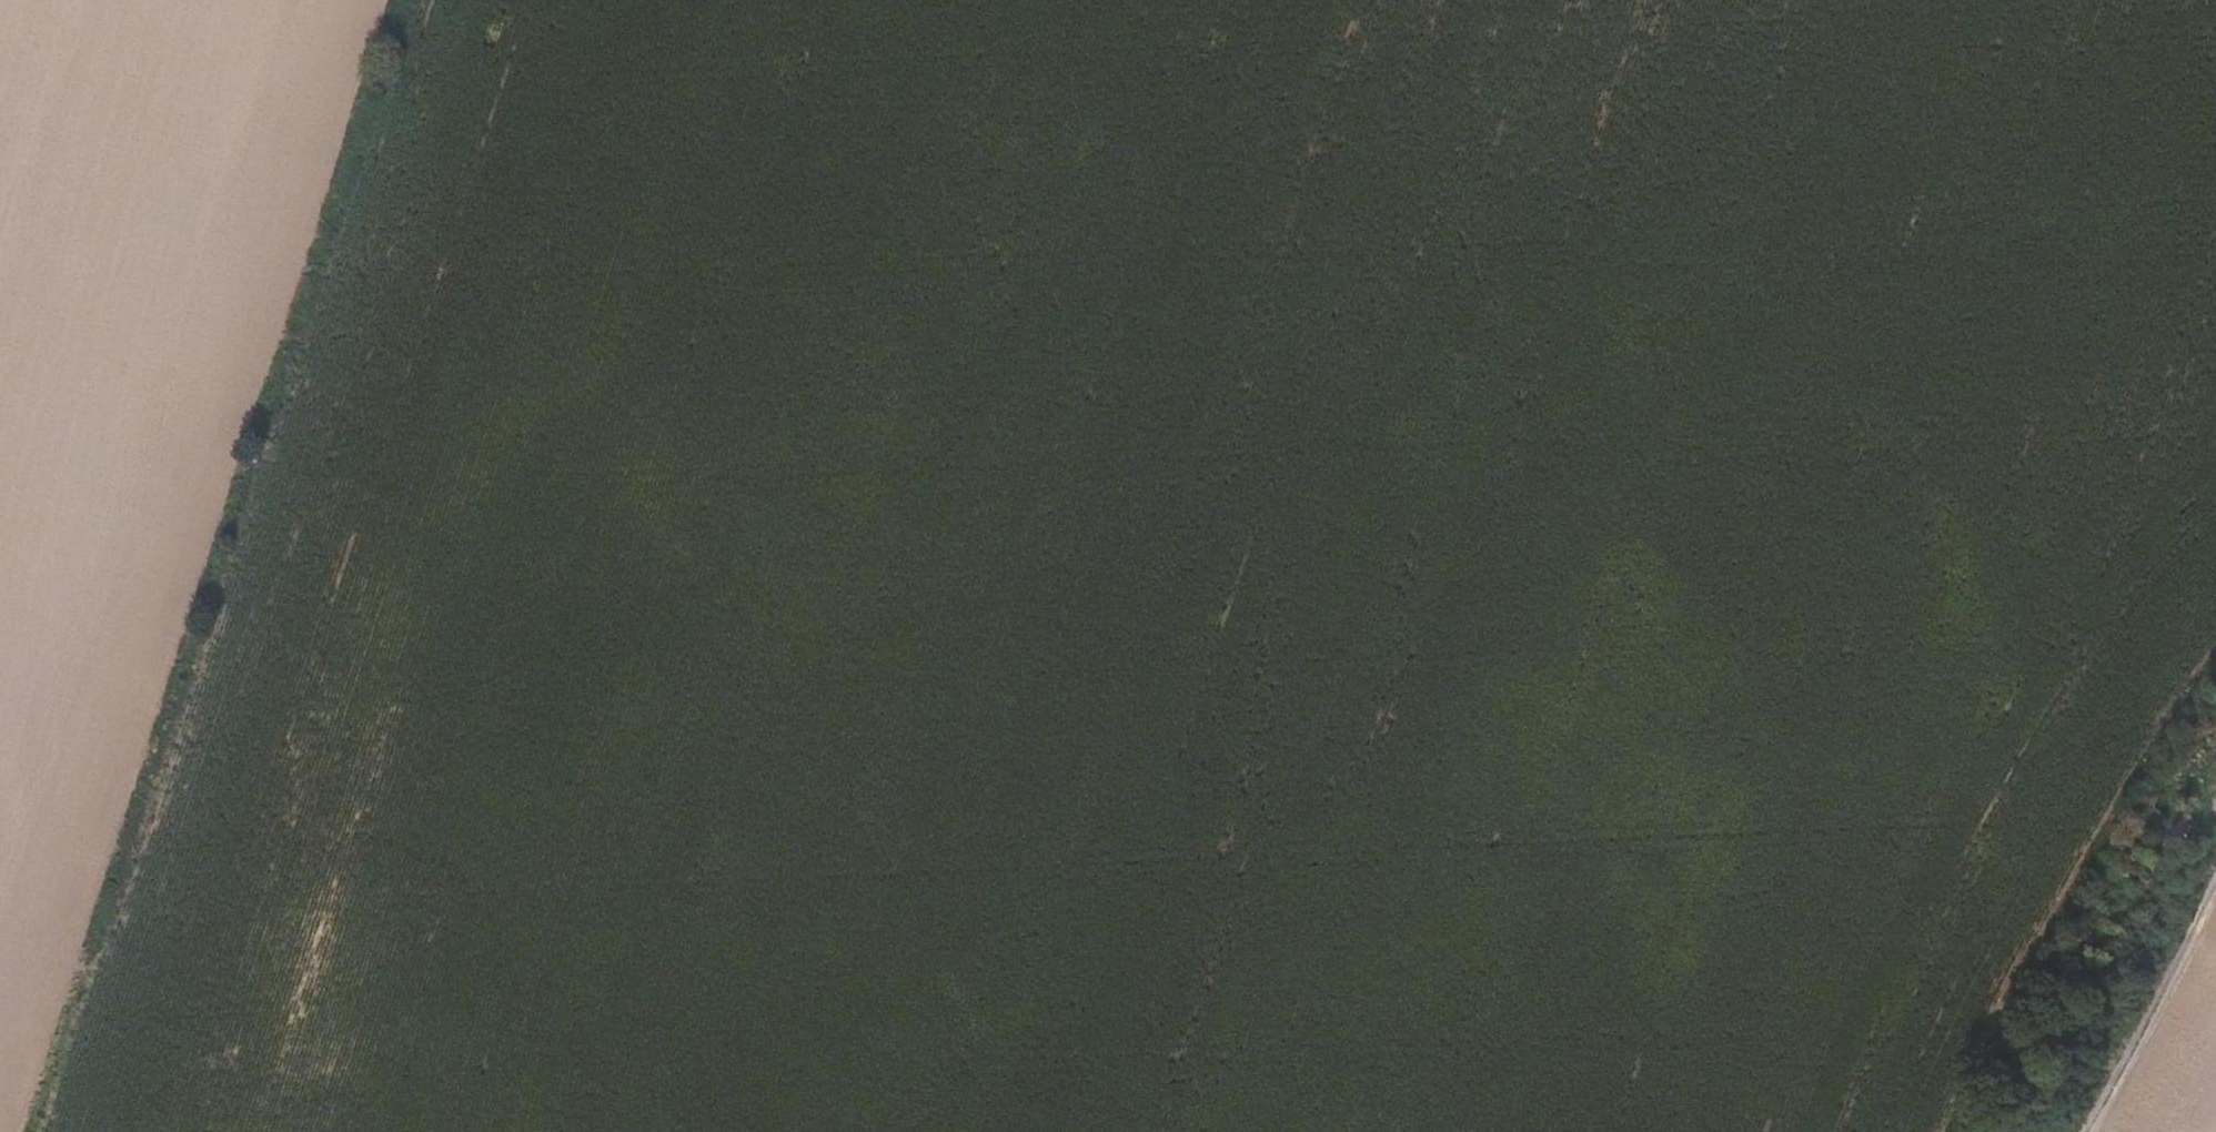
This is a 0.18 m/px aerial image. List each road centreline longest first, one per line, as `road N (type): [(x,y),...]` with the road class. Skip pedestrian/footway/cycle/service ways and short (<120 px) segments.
road 1 (track): [(2068,1131),(2215,885)]

